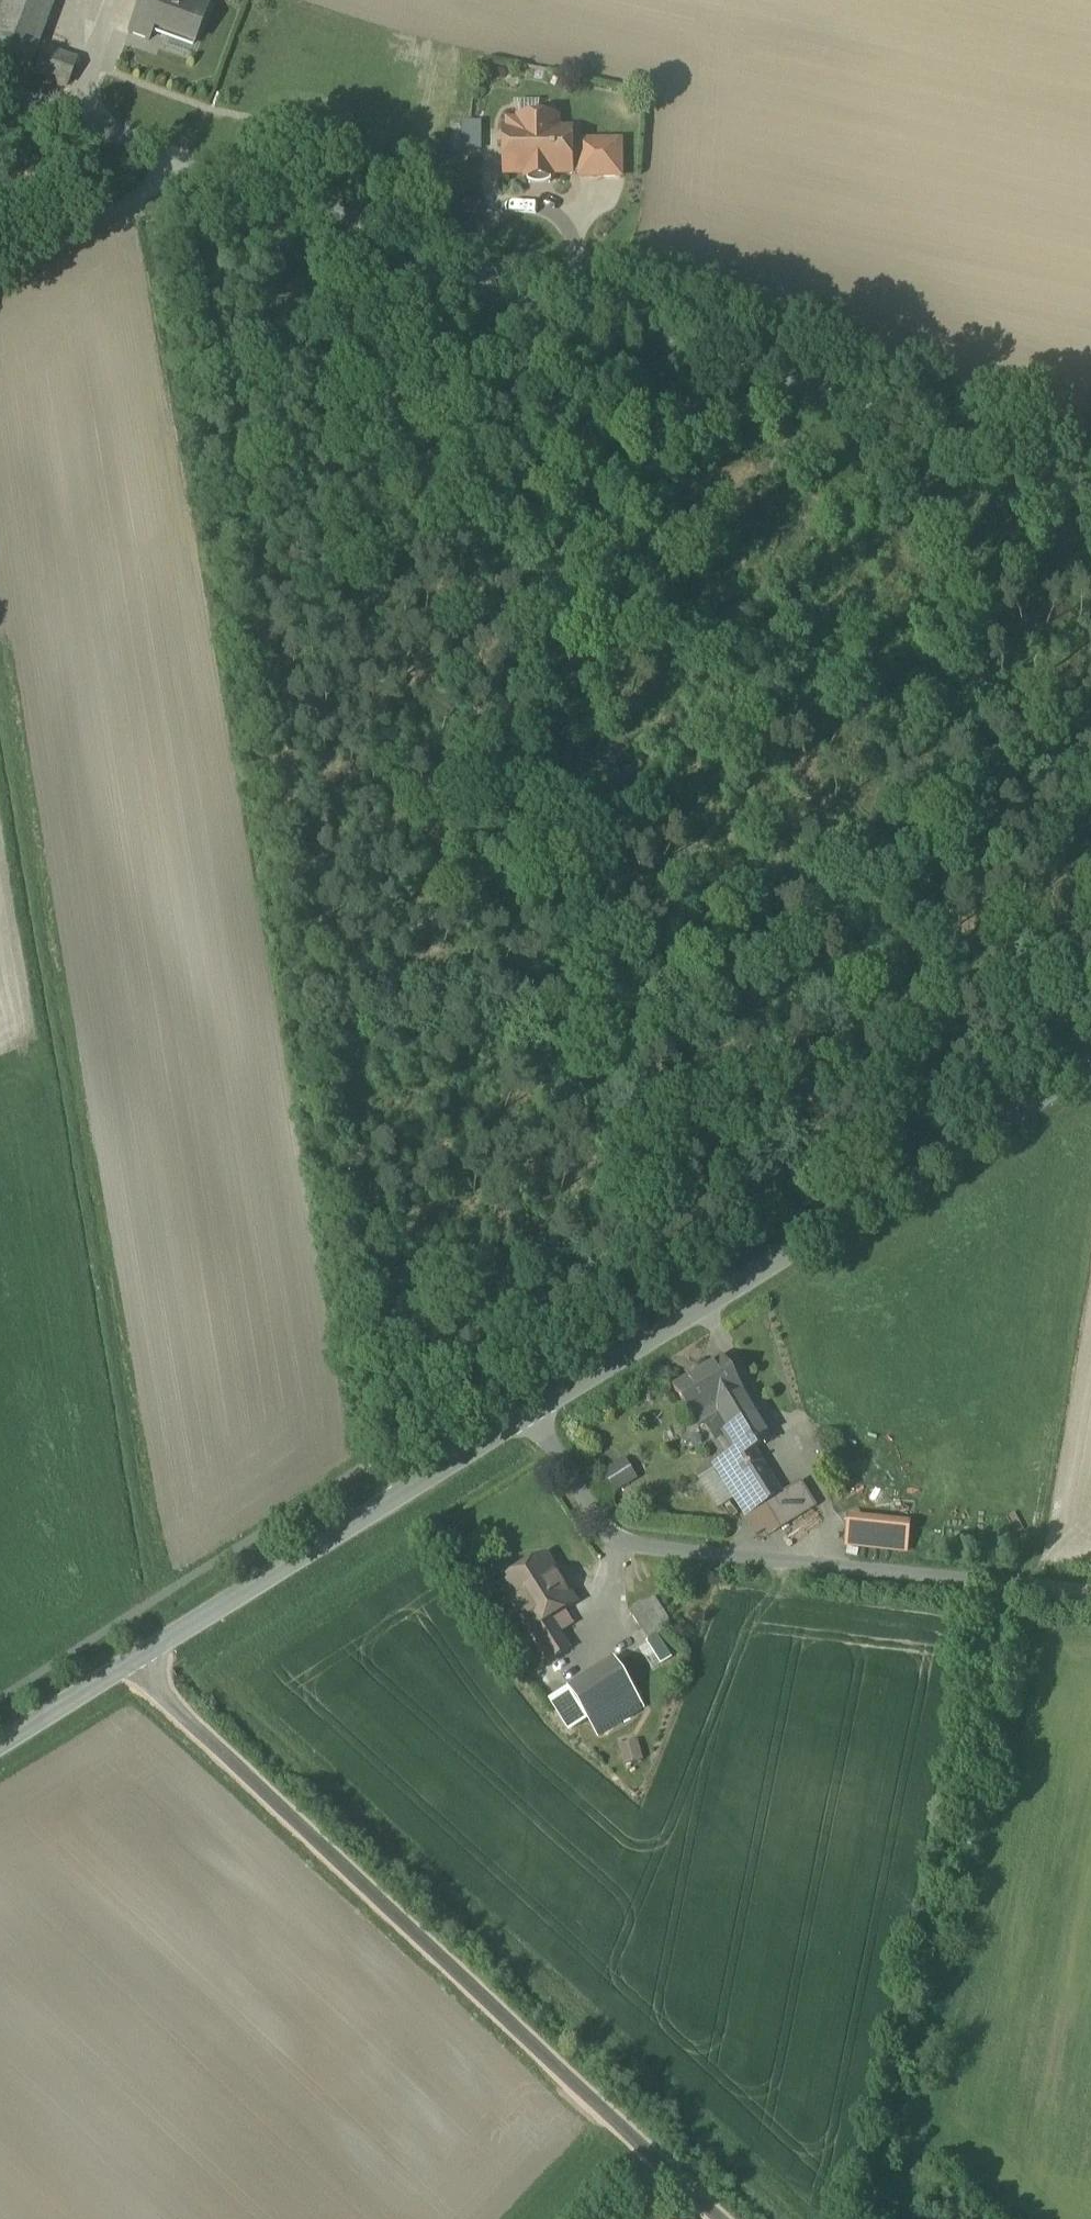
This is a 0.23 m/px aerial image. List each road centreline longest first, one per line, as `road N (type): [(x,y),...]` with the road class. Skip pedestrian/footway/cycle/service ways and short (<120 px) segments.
road 1 (unclassified): [(1090,492),(175,155),(0,98)]
road 2 (track): [(718,2218),(158,1695),(133,1662)]
road 3 (tertiary): [(531,1415),(1090,1065)]
road 4 (unclassified): [(1090,1596),(628,1549),(600,1530),(531,1415)]
road 5 (tertiary): [(0,1745),(531,1415)]

